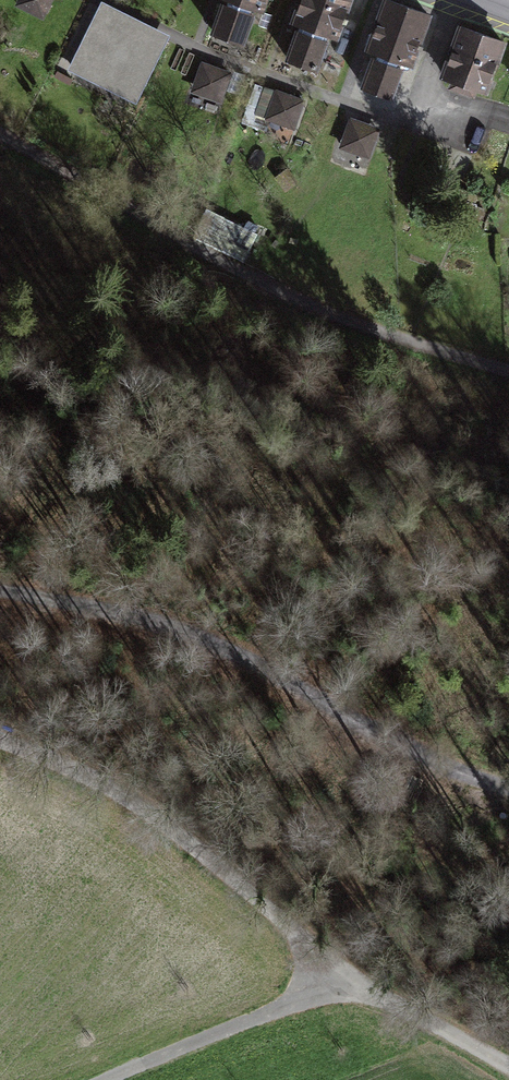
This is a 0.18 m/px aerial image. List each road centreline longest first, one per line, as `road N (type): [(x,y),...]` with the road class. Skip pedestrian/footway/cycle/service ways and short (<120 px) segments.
road 1 (track): [(0,743),(102,785),(343,976),(508,1064)]
road 2 (track): [(508,786),(458,780),(184,631),(0,591)]
road 3 (track): [(101,1079),(343,976)]

